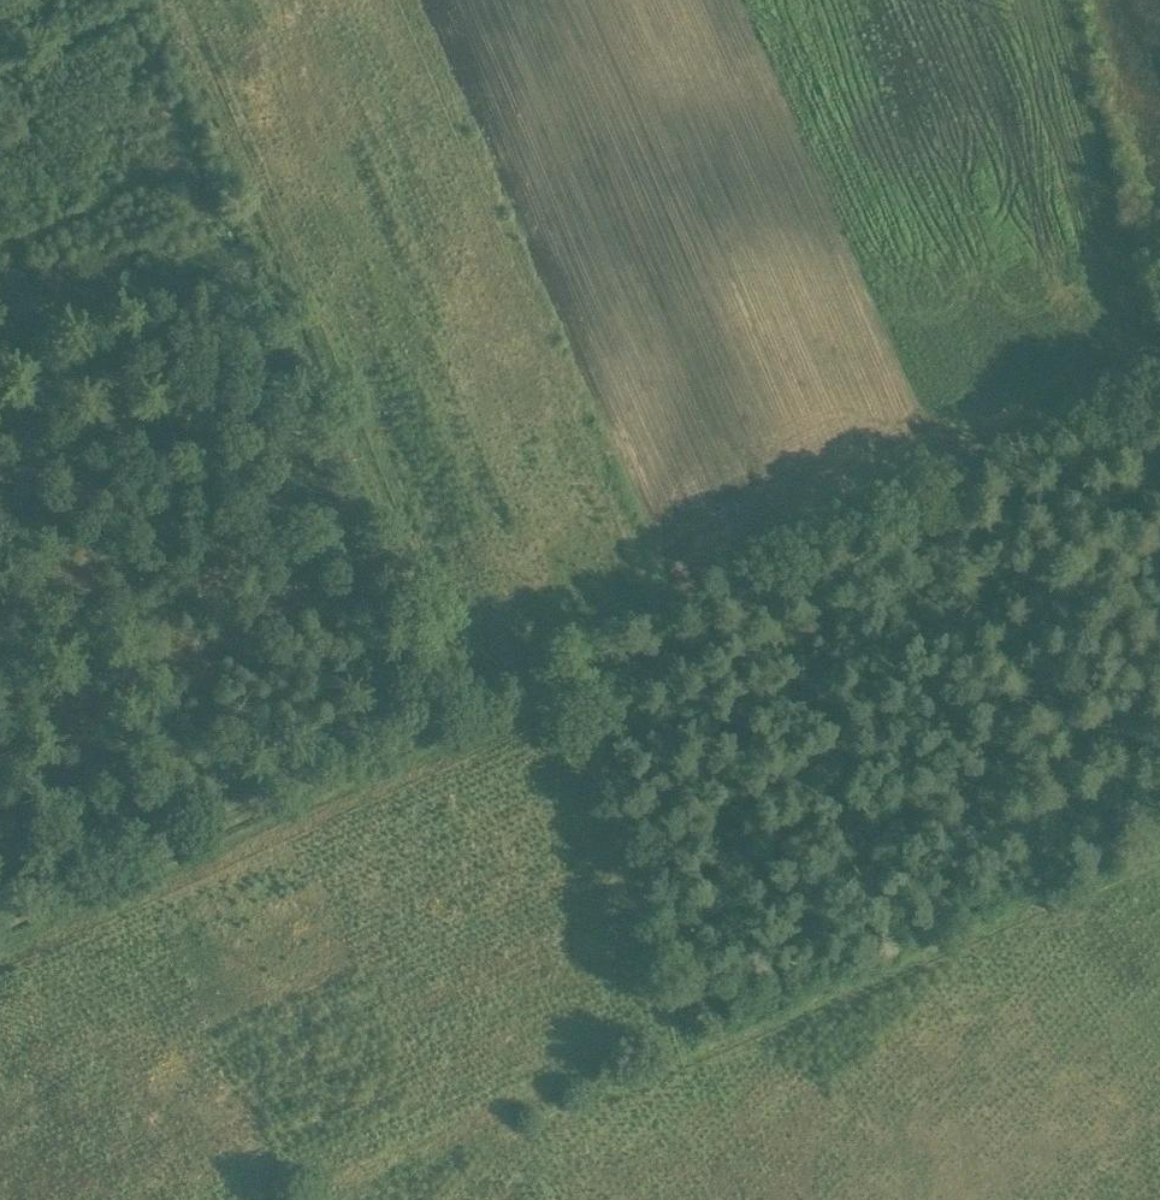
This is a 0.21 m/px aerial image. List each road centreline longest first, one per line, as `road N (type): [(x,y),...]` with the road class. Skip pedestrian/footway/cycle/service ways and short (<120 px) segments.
road 1 (track): [(0,907),(421,724),(470,728),(1159,420)]

